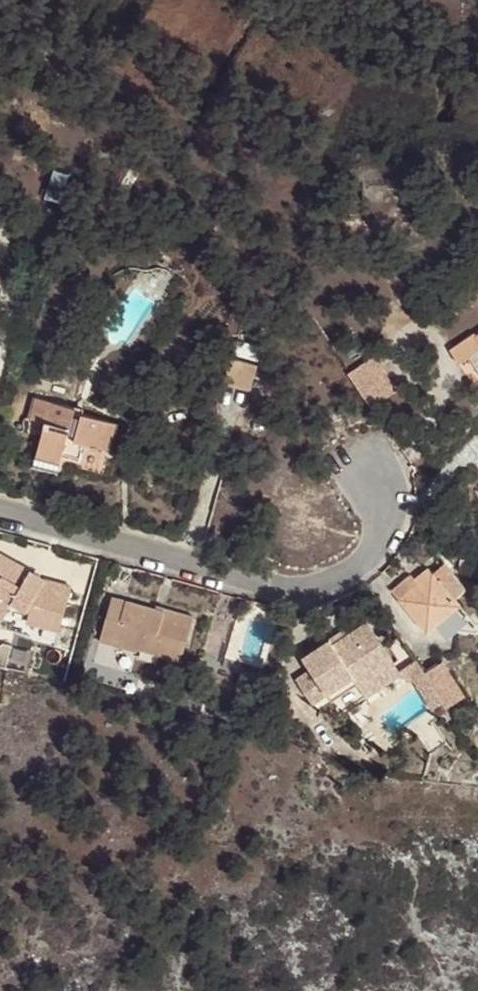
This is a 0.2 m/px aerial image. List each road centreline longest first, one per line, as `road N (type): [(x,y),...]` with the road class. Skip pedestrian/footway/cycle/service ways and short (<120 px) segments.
road 1 (residential): [(370,466),(386,496),(385,532),(364,565),(332,586),(282,588),(0,511)]

